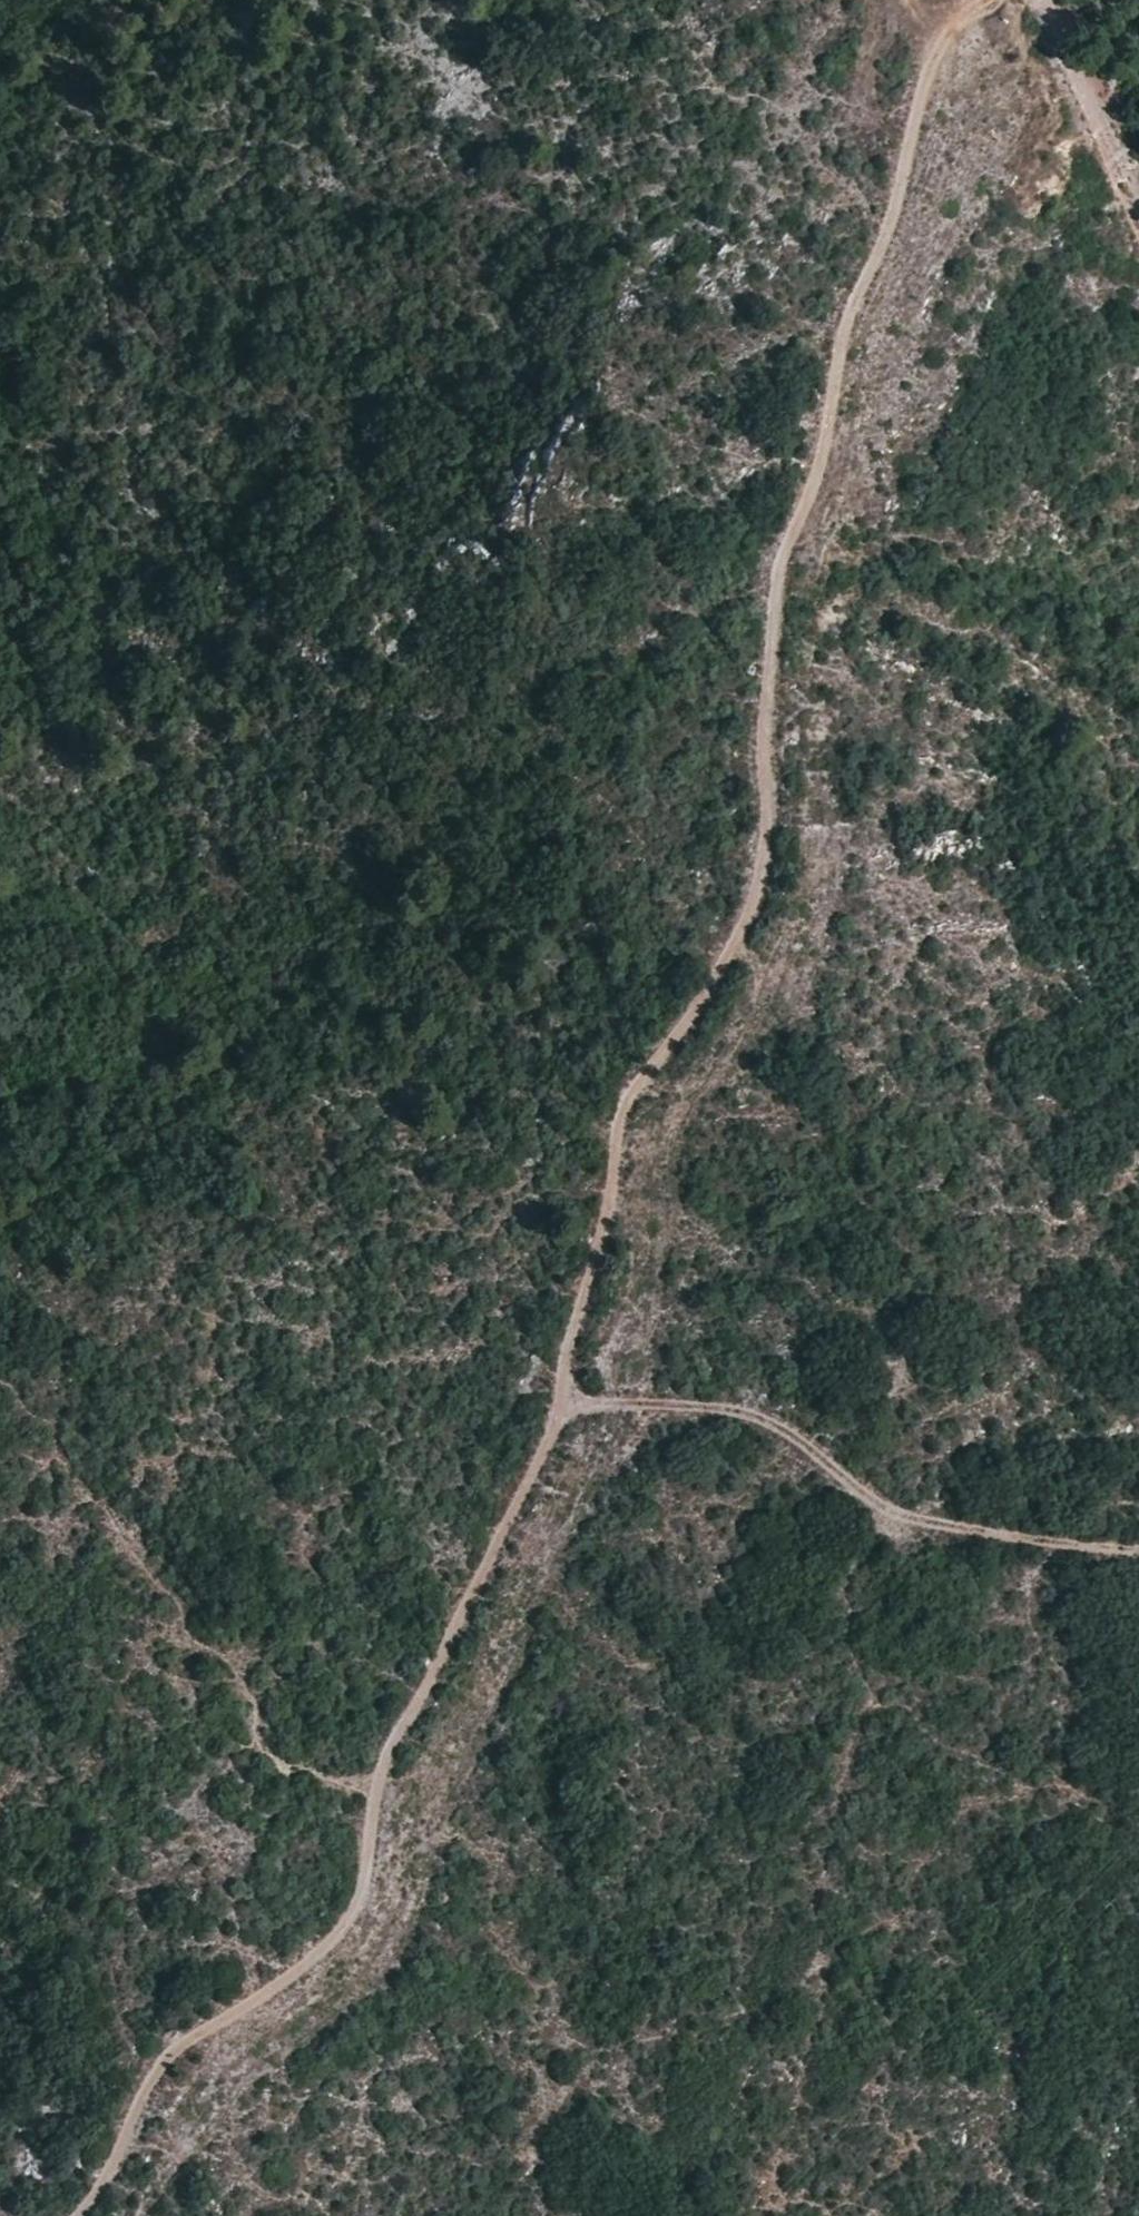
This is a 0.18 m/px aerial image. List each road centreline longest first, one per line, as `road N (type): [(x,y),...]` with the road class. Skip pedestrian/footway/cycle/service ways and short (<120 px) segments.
road 1 (track): [(946,0),(892,222),(848,315),(807,488),(766,581),(765,829),(747,904),(697,1012),(631,1089),(614,1141),(608,1250),(567,1355),(553,1434),(374,1781),(364,1874),(342,1933),(254,2003),(149,2062),(129,2131),(76,2215)]
road 2 (track): [(1138,204),(1041,0)]

